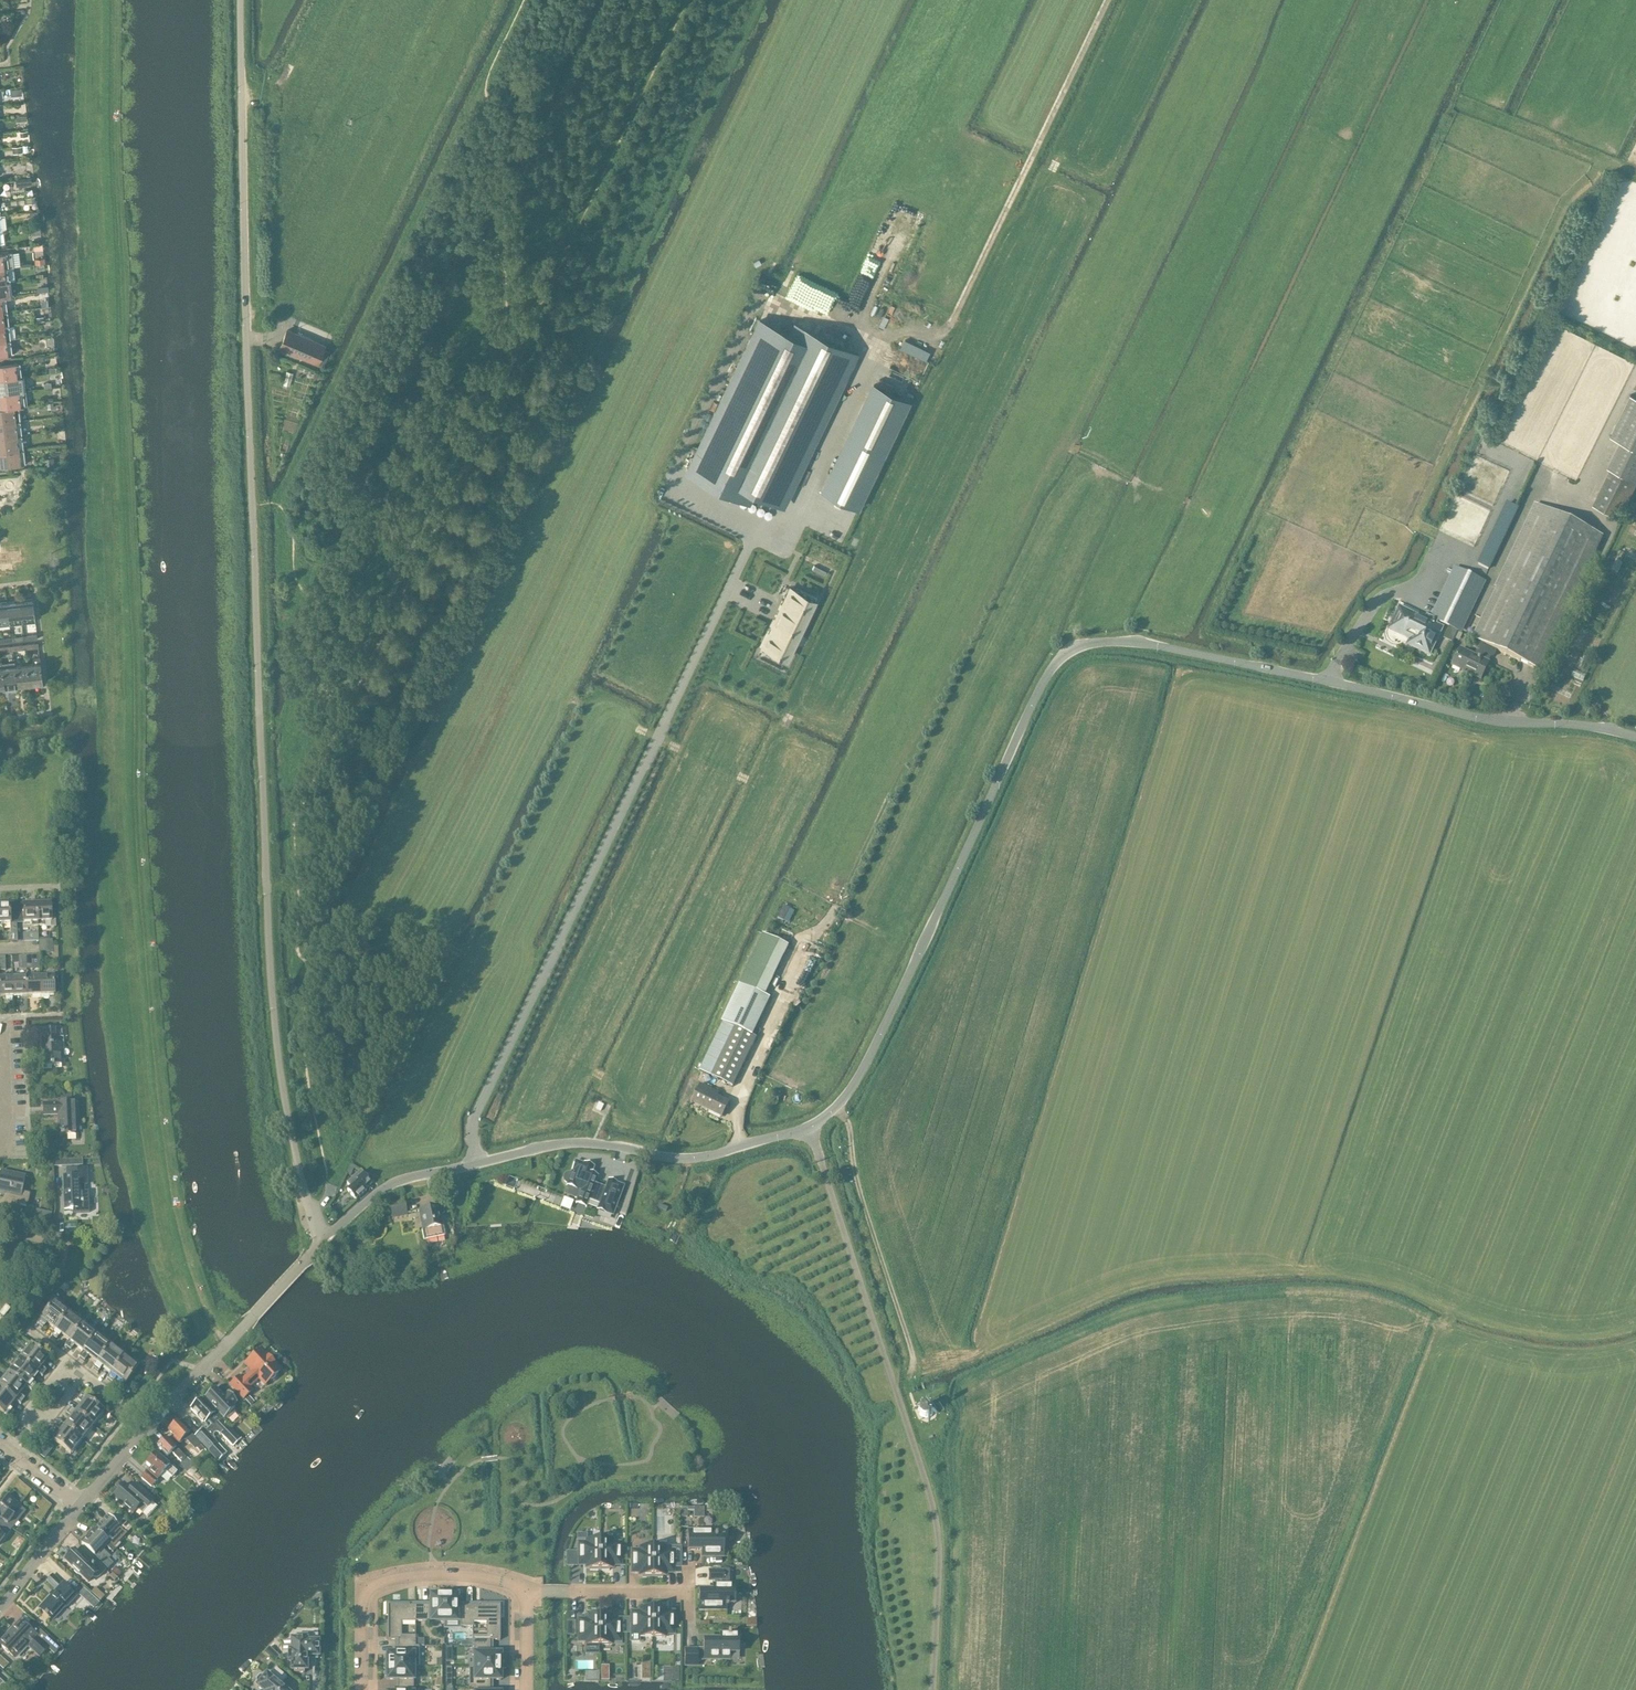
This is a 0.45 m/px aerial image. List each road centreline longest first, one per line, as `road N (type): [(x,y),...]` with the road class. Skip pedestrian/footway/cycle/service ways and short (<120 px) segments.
road 1 (unclassified): [(321,1243),(397,1180),(578,1143),(709,1157),(825,1116),(856,1081),(1029,711),(1050,670),(1071,651),(1138,643),(1488,722),(1635,736)]
road 2 (unclassified): [(321,1243),(285,1113),(272,1000),(240,0)]
road 3 (track): [(950,322),(1108,0)]
road 4 (residential): [(361,1689),(362,1588),(434,1574),(529,1592)]
road 5 (residential): [(78,1508),(203,1369)]
road 6 (unclassified): [(203,1369),(321,1243)]
road 7 (residential): [(529,1592),(687,1592)]
road 8 (residential): [(0,1601),(78,1508)]

